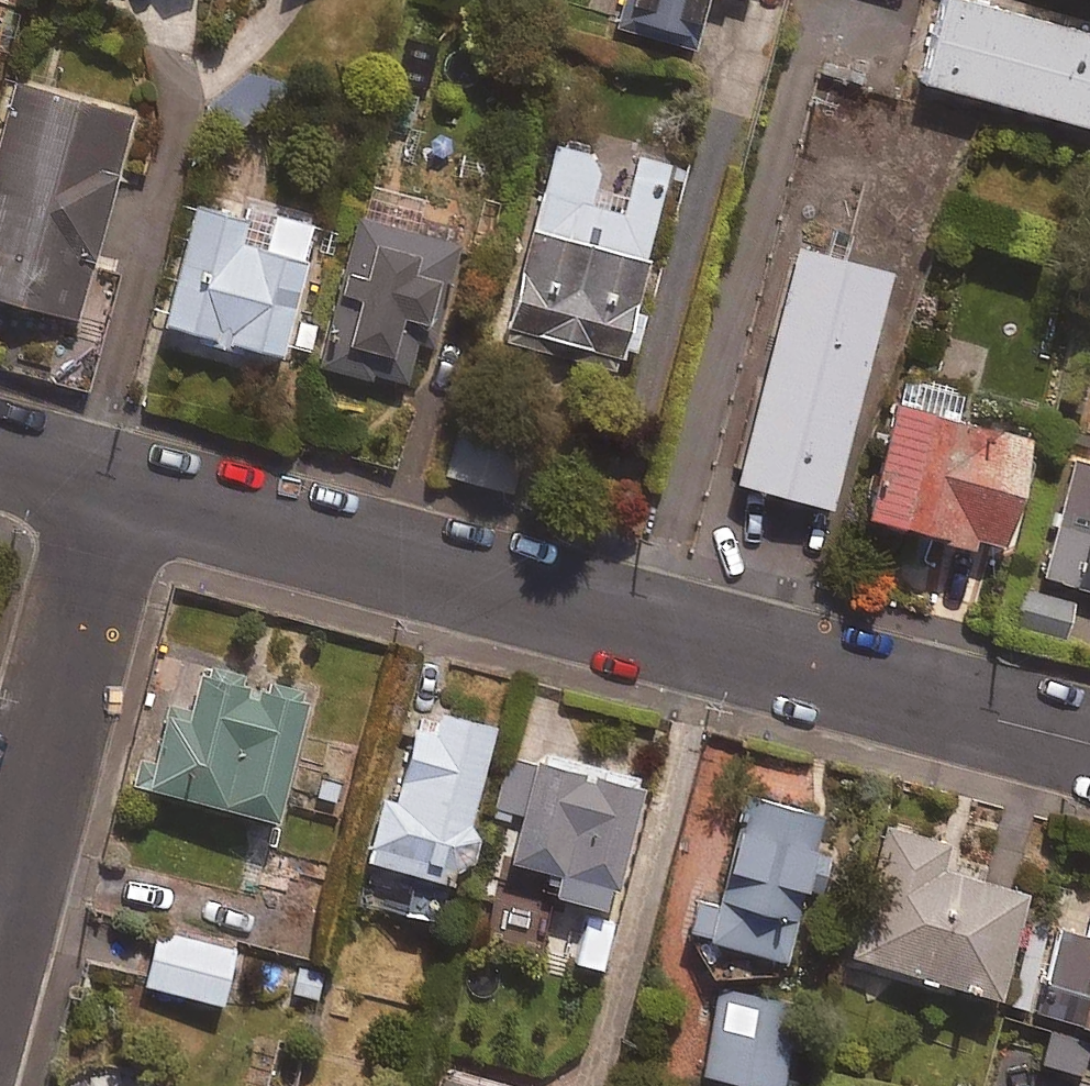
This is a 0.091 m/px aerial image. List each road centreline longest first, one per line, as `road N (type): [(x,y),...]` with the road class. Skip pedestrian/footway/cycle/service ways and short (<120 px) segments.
road 1 (residential): [(130,485),(1089,746)]
road 2 (residential): [(130,485),(0,956)]
road 3 (residential): [(0,451),(130,485)]

